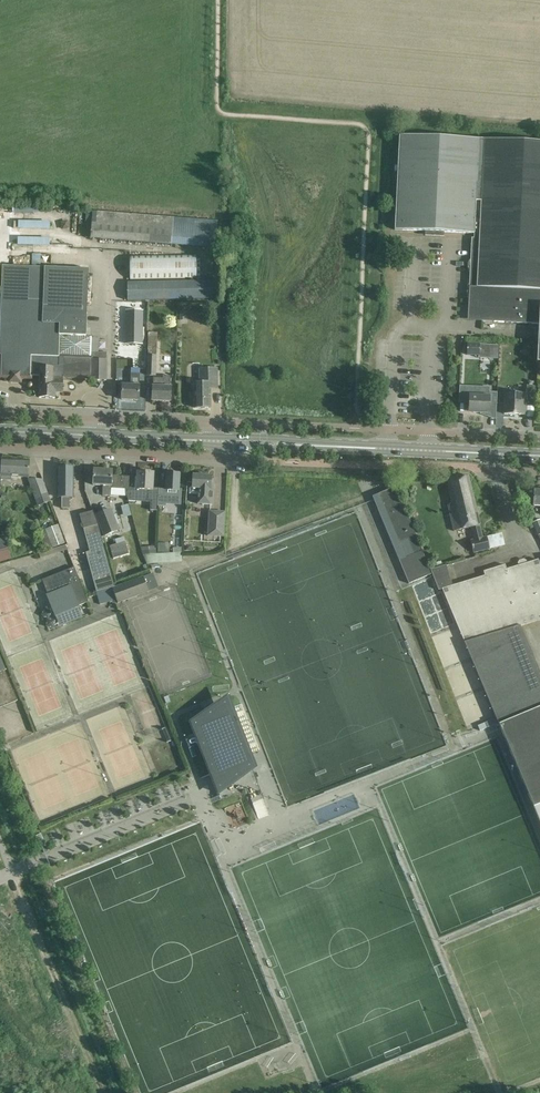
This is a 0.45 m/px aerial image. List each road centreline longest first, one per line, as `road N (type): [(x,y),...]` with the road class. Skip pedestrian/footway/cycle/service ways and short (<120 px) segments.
road 1 (residential): [(0,448),(217,456)]
road 2 (tertiary): [(389,448),(218,440)]
road 3 (residential): [(539,439),(390,430)]

